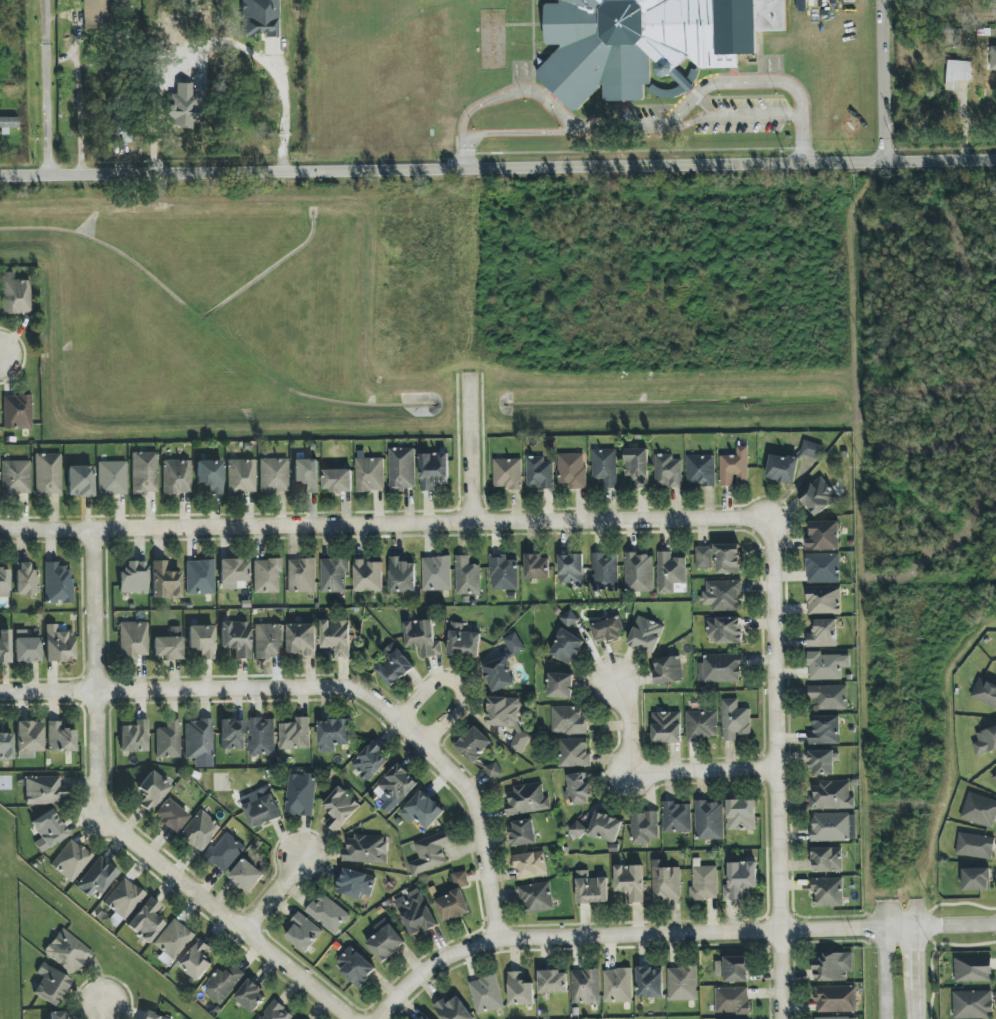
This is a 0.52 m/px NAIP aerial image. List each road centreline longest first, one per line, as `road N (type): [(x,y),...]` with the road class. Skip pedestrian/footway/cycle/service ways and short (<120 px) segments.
road 1 (tertiary): [(995,158),(0,174)]
road 2 (residential): [(0,530),(772,521)]
road 3 (residential): [(502,940),(474,802),(371,697),(318,688),(0,691)]
road 4 (residential): [(995,927),(502,940),(447,957),(391,998)]
road 5 (residential): [(772,521),(783,1018)]
road 6 (residential): [(95,532),(98,807),(115,833),(249,930)]
road 7 (residential): [(615,682),(628,712),(632,772),(781,770)]
road 8 (tertiary): [(881,161),(878,0)]
road 9 (residential): [(470,522),(471,376)]
road 10 (residential): [(425,745),(458,711),(461,691),(434,685),(399,719)]
road 11 (residential): [(249,930),(353,1018)]

